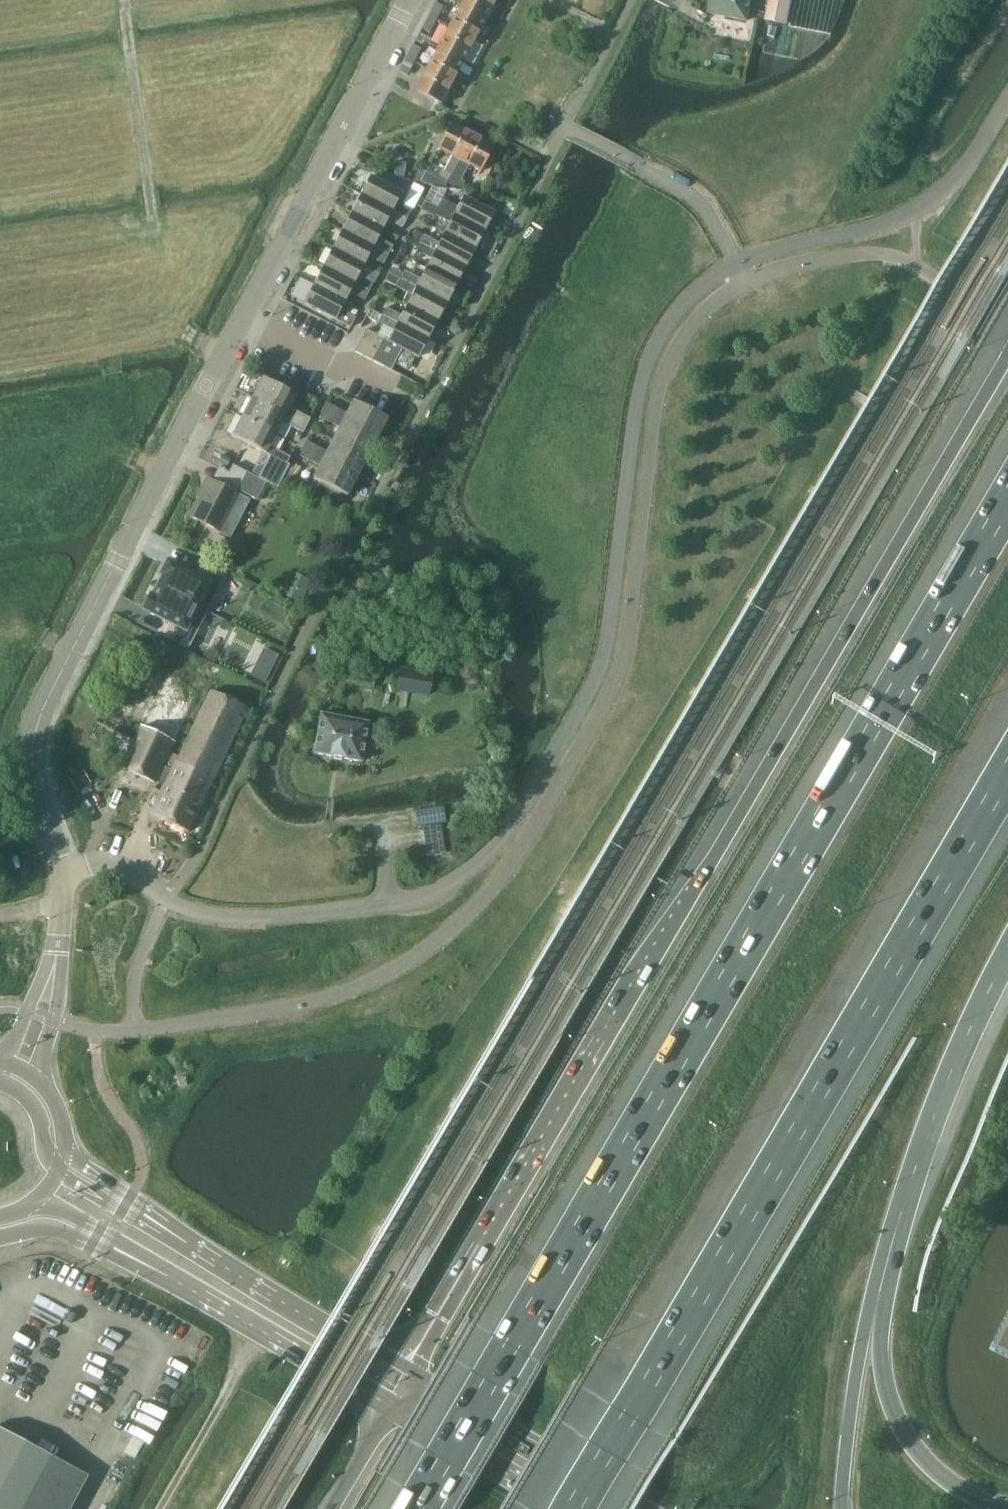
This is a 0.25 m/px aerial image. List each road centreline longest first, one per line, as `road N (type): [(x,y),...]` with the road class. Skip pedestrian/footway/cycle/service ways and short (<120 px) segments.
road 1 (unclassified): [(66,872),(116,865),(181,906),(243,917),(412,900),(464,873),(522,811),(602,664),(641,387),(671,320),(737,264),(912,216),(973,164),(1007,106)]
road 2 (motorway): [(1007,362),(403,1372)]
road 3 (motorway): [(1007,508),(422,1508)]
road 4 (residential): [(66,872),(37,793),(32,743),(40,716),(413,0)]
road 5 (motorway): [(581,1508),(1007,779)]
road 6 (motorway): [(1007,1508),(956,1488),(930,1465),(910,1441),(885,1376),(891,1267),(916,1158)]
road 7 (motorway): [(842,1508),(863,1334),(916,1158)]
road 8 (secondary): [(403,1372),(150,1218)]
road 9 (secondary): [(138,1260),(390,1407)]
road 10 (secondary): [(646,1508),(403,1372)]
road 11 (track): [(156,216),(128,0)]
road 12 (motorway): [(916,1158),(1007,965)]
road 13 (secondary): [(390,1407),(568,1508)]
road 14 (residential): [(47,1090),(42,1066),(60,997),(58,941)]
road 15 (secondary): [(0,1238),(55,1229),(138,1260)]
road 16 (residential): [(58,941),(4,1061)]
road 17 (secondary): [(27,1208),(61,1210),(138,1260)]

